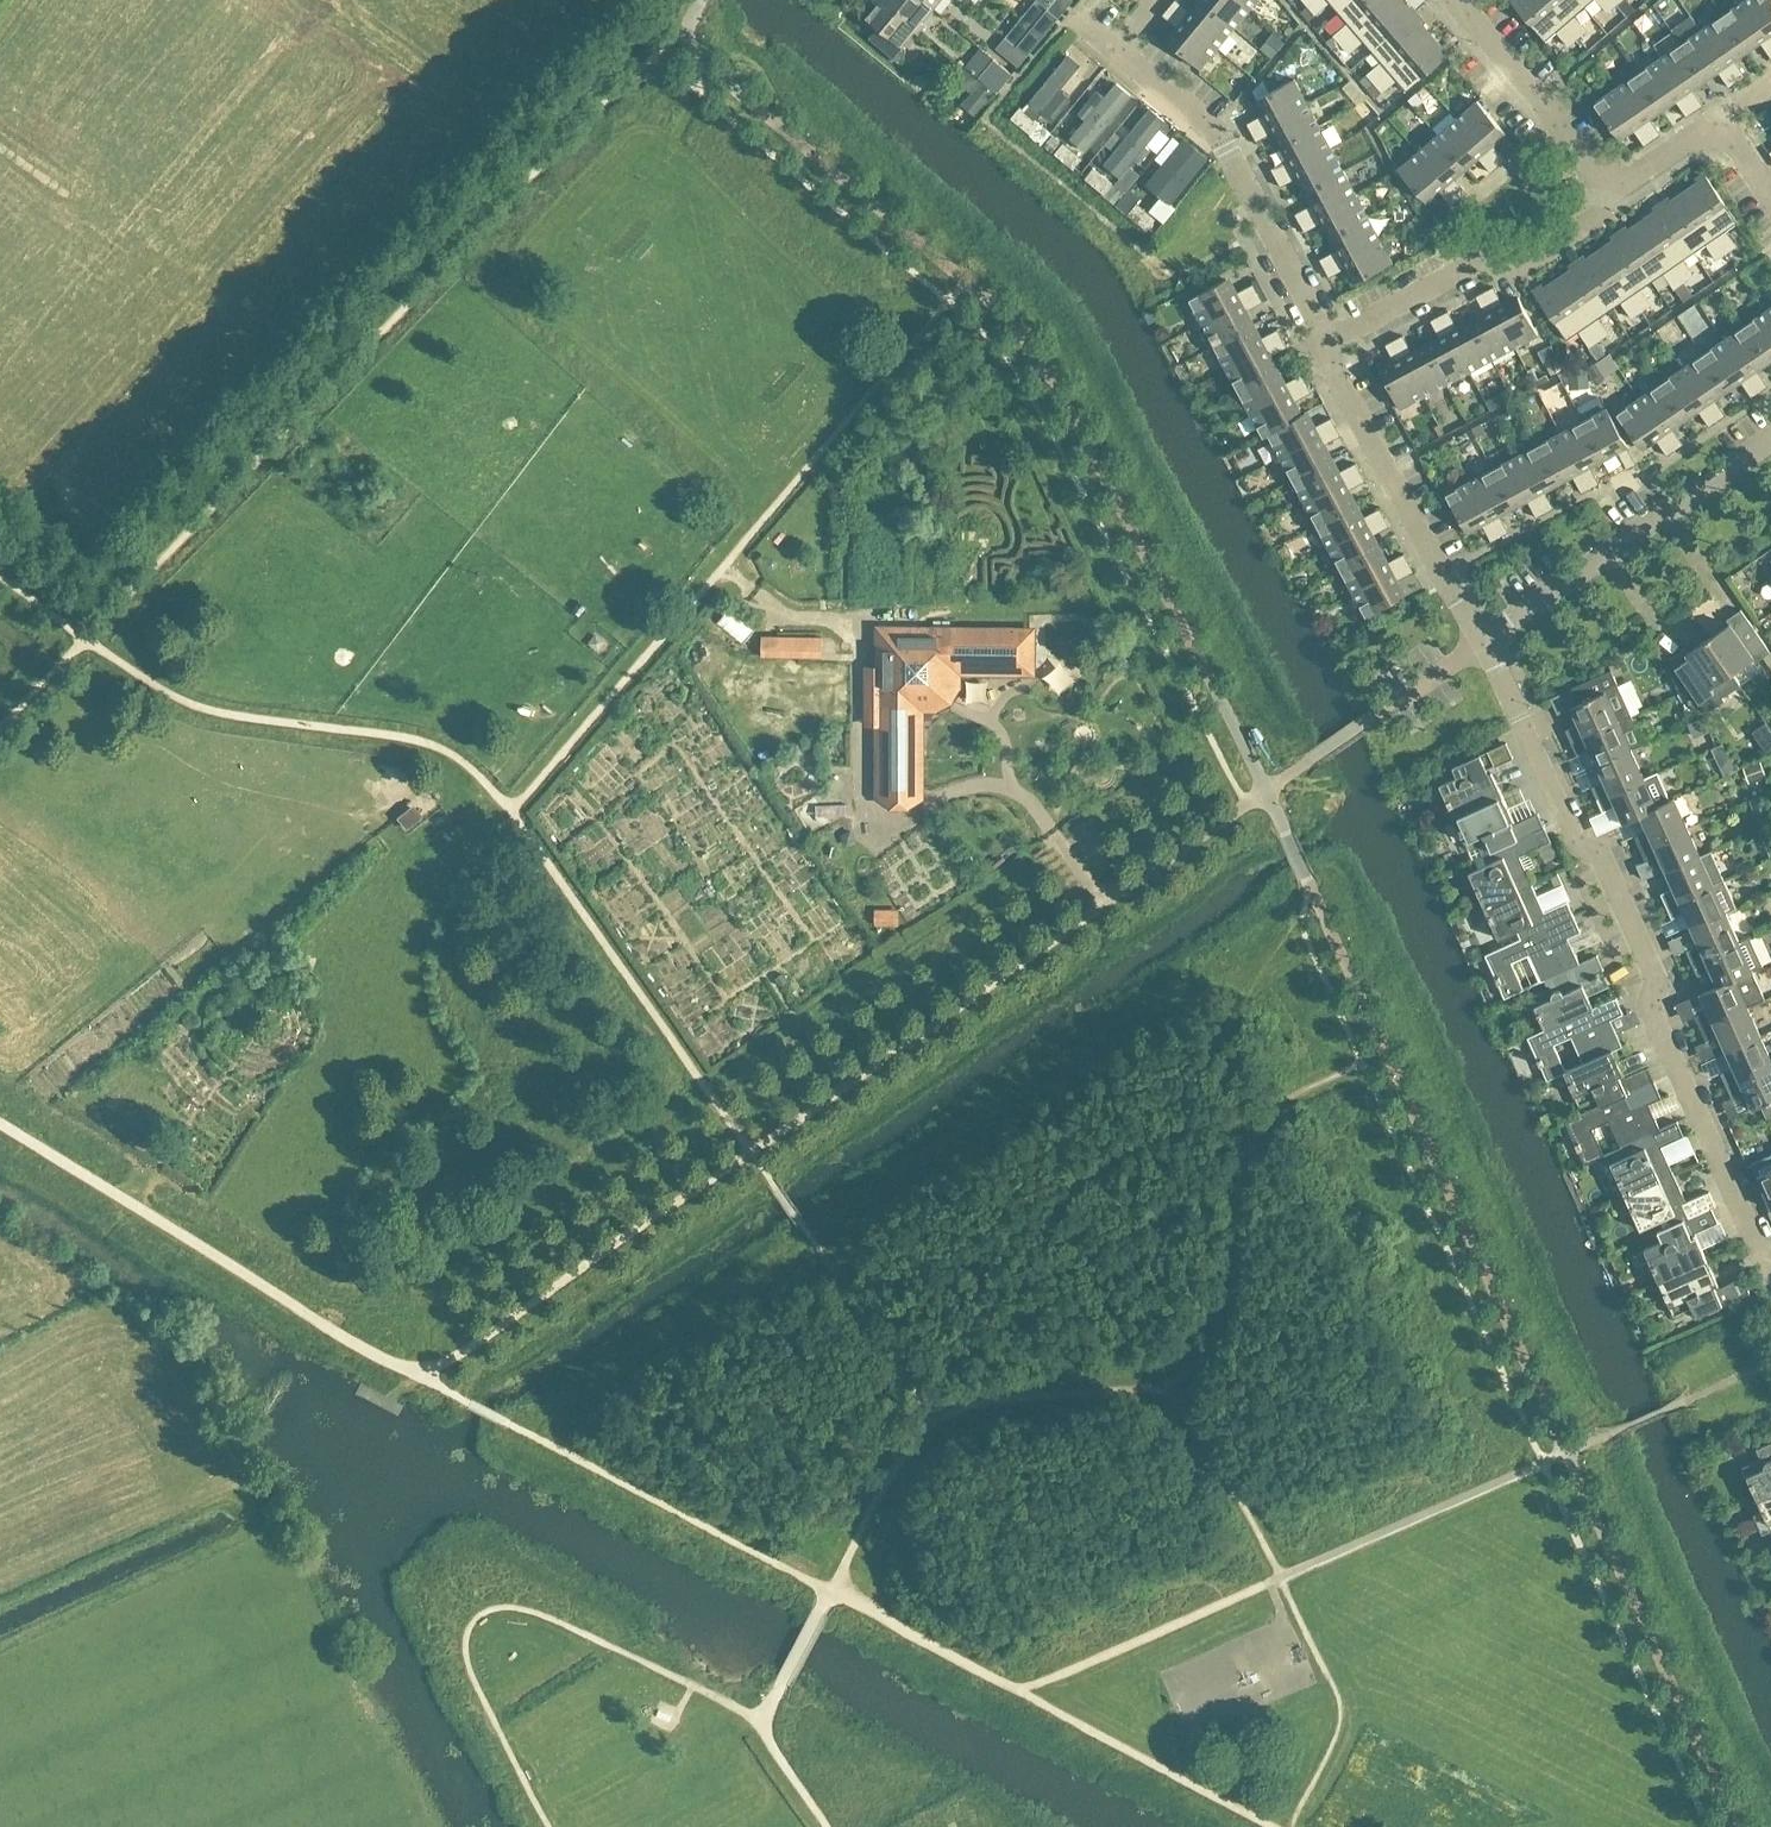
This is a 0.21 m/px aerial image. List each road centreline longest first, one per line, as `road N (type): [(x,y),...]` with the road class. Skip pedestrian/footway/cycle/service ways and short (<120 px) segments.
road 1 (residential): [(1770,1269),(1764,1272),(1648,1012),(1657,979),(1631,920),(1601,856),(1574,844),(1518,717)]
road 2 (residential): [(1325,343),(1219,131),(1116,48)]
road 3 (residential): [(1483,639),(1770,440)]
road 4 (residential): [(1325,343),(1472,267),(1525,266),(1604,211),(1616,181)]
road 5 (residential): [(1483,639),(1325,343)]
road 6 (residential): [(1616,181),(1587,169),(1463,6)]

